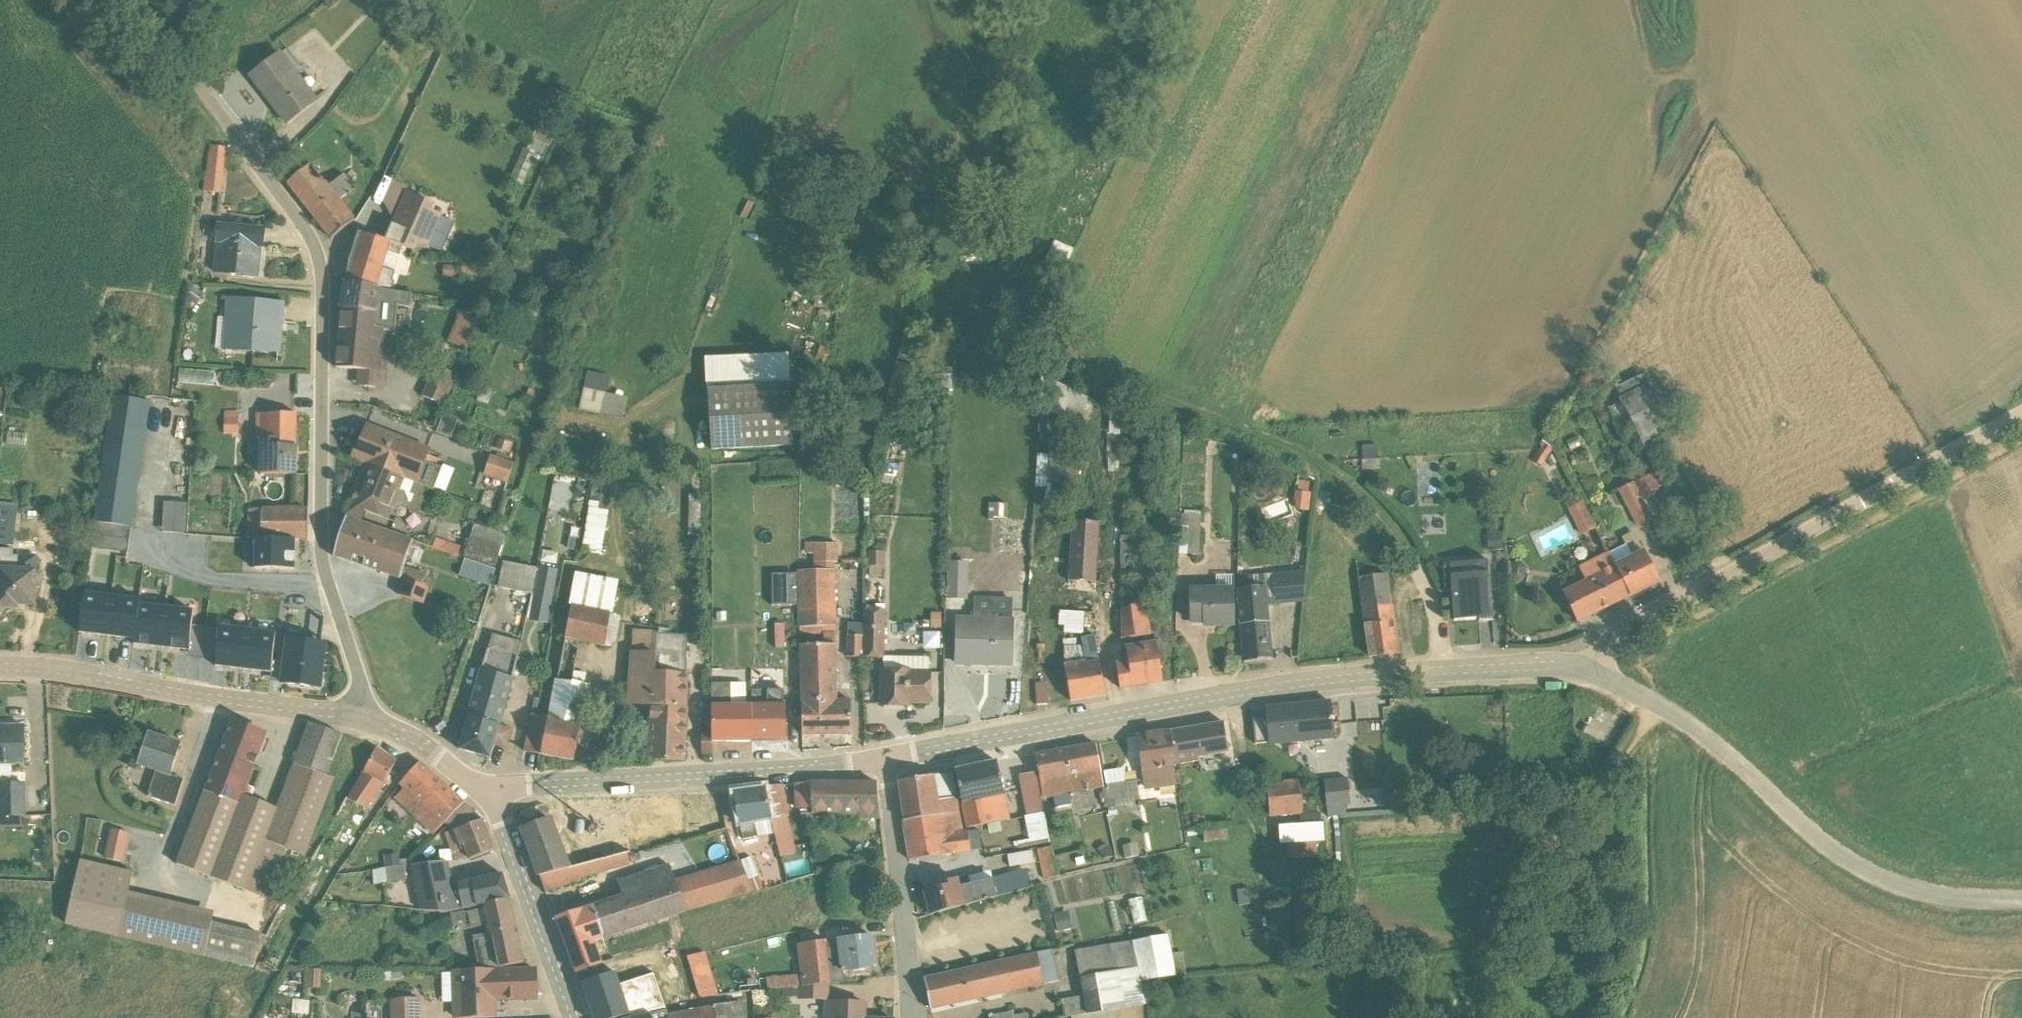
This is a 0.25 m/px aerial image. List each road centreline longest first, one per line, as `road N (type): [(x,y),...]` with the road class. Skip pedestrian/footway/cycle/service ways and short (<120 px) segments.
road 1 (residential): [(884,759),(1374,675),(1543,664),(1583,670)]
road 2 (residential): [(202,95),(294,214),(322,269),(323,568),(366,720)]
road 3 (track): [(1438,670),(1433,615),(1407,547),(1375,506),(1043,345)]
road 4 (unclassified): [(1583,670),(1617,634),(2021,416)]
road 5 (unclassified): [(2021,897),(1965,900),(1904,885),(1816,837),(1655,706)]
road 6 (residential): [(493,793),(787,774),(884,759)]
road 7 (residential): [(0,667),(366,720)]
road 8 (residential): [(884,759),(911,1017)]
road 9 (residential): [(493,793),(572,1017)]
road 10 (unclassified): [(366,720),(493,793)]
road 11 (unclassified): [(128,0),(202,95)]

